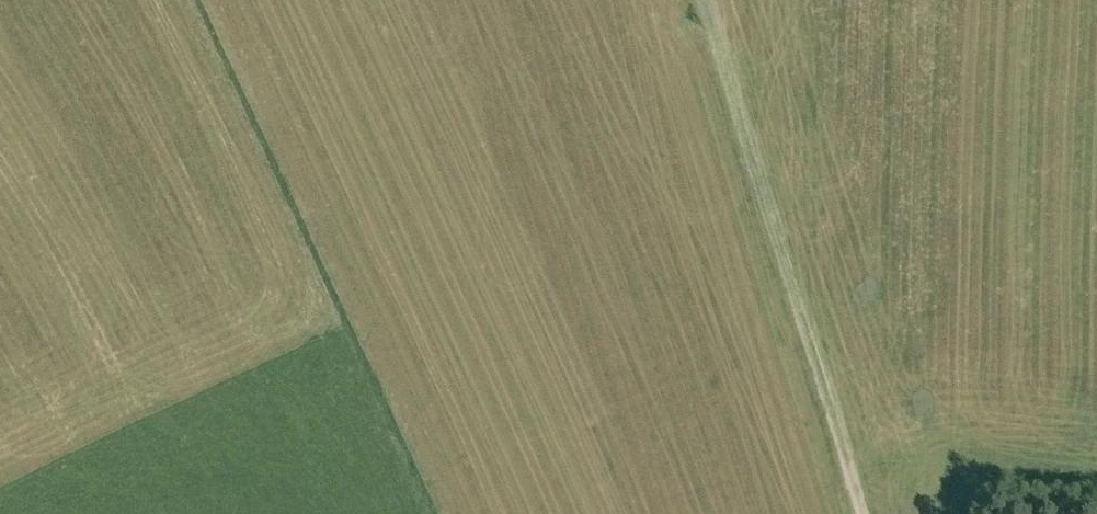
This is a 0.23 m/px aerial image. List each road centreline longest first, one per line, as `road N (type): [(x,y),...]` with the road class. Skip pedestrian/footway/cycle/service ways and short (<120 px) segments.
road 1 (track): [(701,0),(864,513)]

